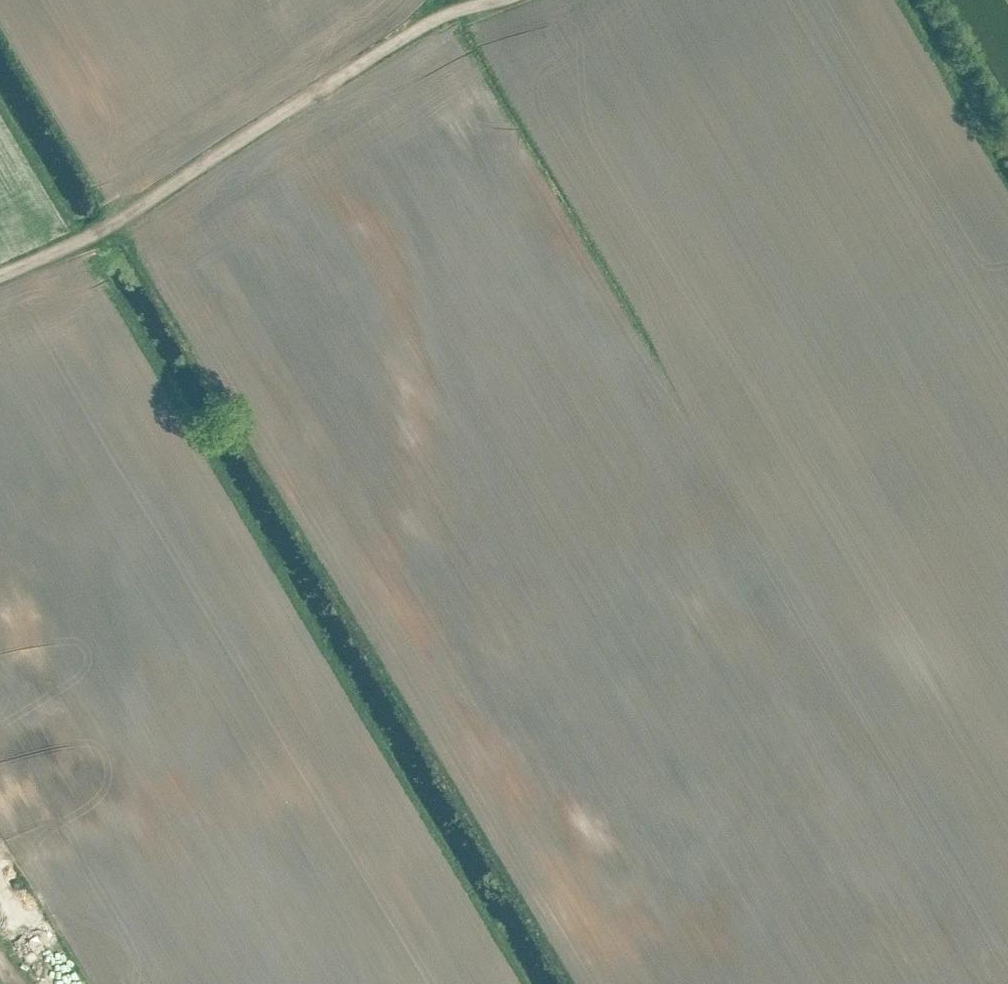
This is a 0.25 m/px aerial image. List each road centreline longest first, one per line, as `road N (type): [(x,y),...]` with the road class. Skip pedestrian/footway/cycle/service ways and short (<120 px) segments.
road 1 (track): [(0,273),(126,215),(418,26),(478,0)]

